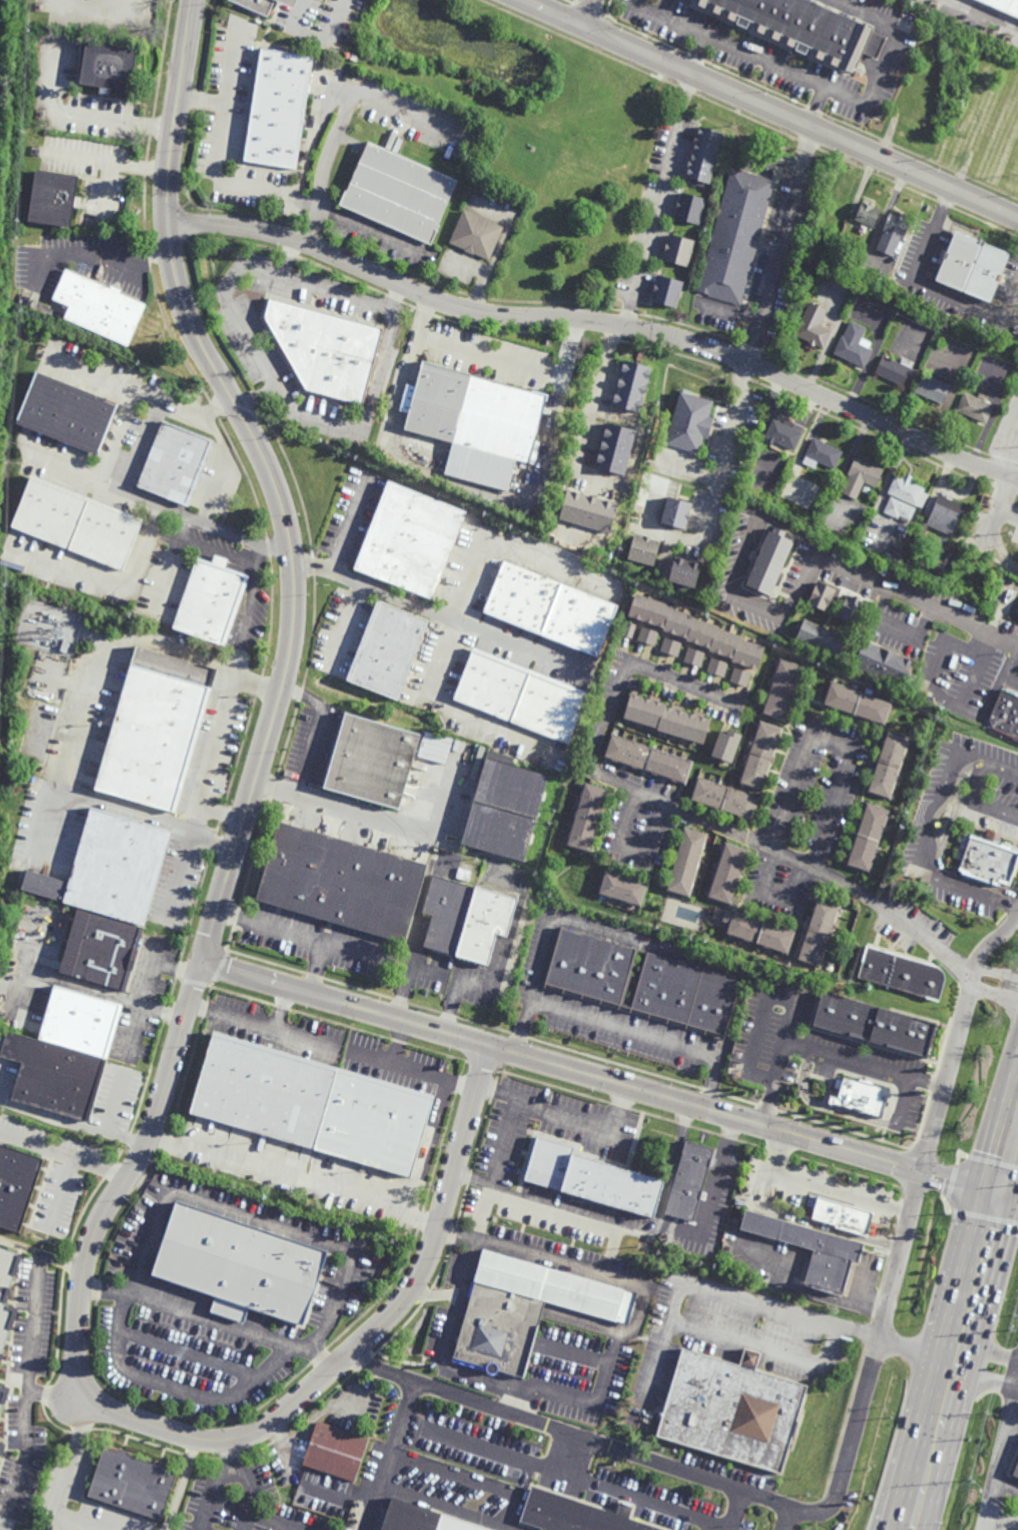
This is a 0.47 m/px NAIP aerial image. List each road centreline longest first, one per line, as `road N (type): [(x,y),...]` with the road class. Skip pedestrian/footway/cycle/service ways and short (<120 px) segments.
road 1 (residential): [(203,964),(157,1118),(90,1247),(78,1358),(88,1391),(105,1408),(195,1439),(232,1440),(266,1427),(404,1301),(431,1251),(490,1046)]
road 2 (tertiary): [(195,0),(168,180),(172,260),(192,326),(276,484),(296,589),(291,656),(203,964)]
road 3 (residential): [(168,223),(295,239),(471,312),(652,332),(745,362),(1017,477)]
road 4 (tertiary): [(203,964),(1003,1194)]
road 5 (residential): [(354,1352),(414,1384),(821,1513),(836,1497),(877,1343)]
road 6 (tertiary): [(1017,220),(524,0)]
road 7 (primary): [(911,1529),(1003,1194)]
road 8 (residential): [(858,892),(588,767)]
road 9 (residential): [(922,1171),(976,962),(1017,917)]
road 10 (residential): [(877,1343),(922,1171)]
road 11 (residential): [(971,983),(916,931),(858,892)]

